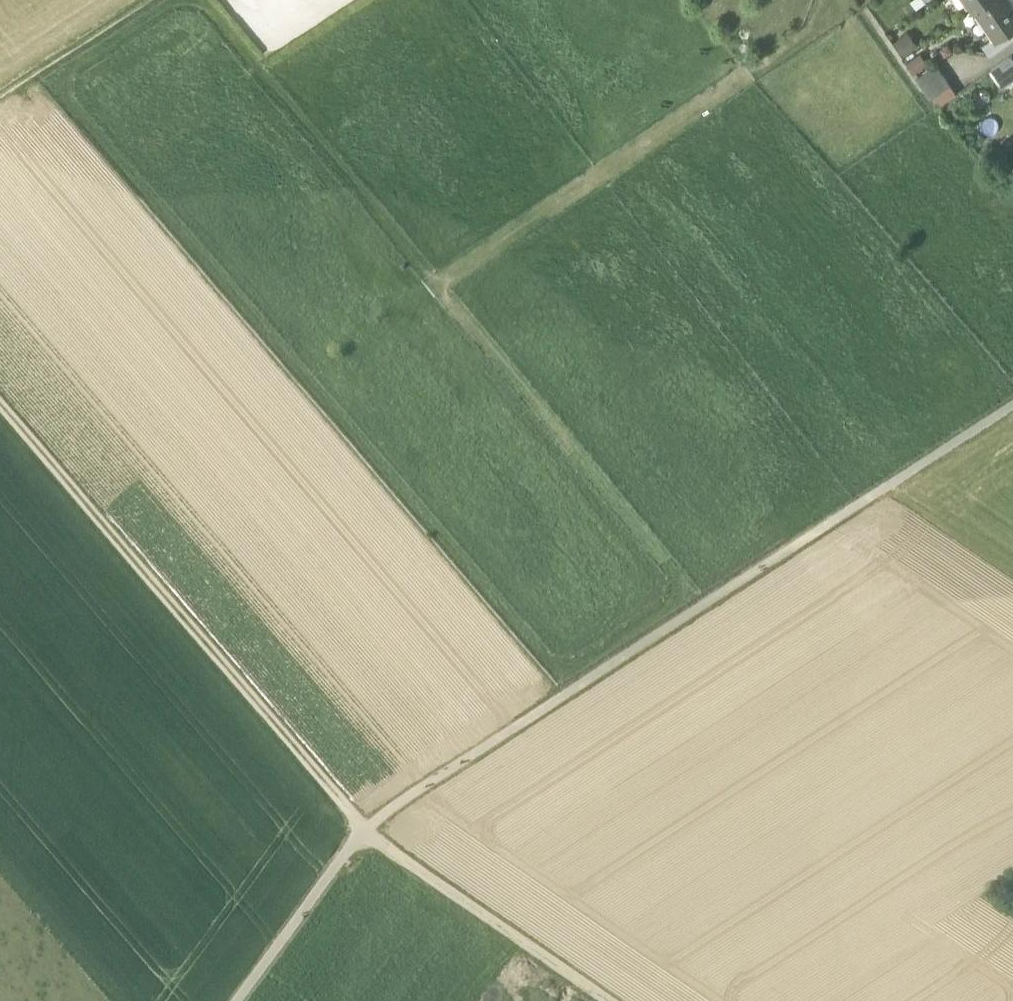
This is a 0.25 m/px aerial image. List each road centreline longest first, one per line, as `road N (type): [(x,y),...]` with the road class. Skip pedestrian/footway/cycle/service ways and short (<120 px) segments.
road 1 (track): [(364,829),(1012,407)]
road 2 (track): [(0,400),(364,829)]
road 3 (track): [(364,829),(612,1000)]
road 4 (track): [(240,1000),(364,829)]
road 5 (track): [(213,0),(270,69),(370,0)]
road 6 (track): [(0,97),(159,0)]

